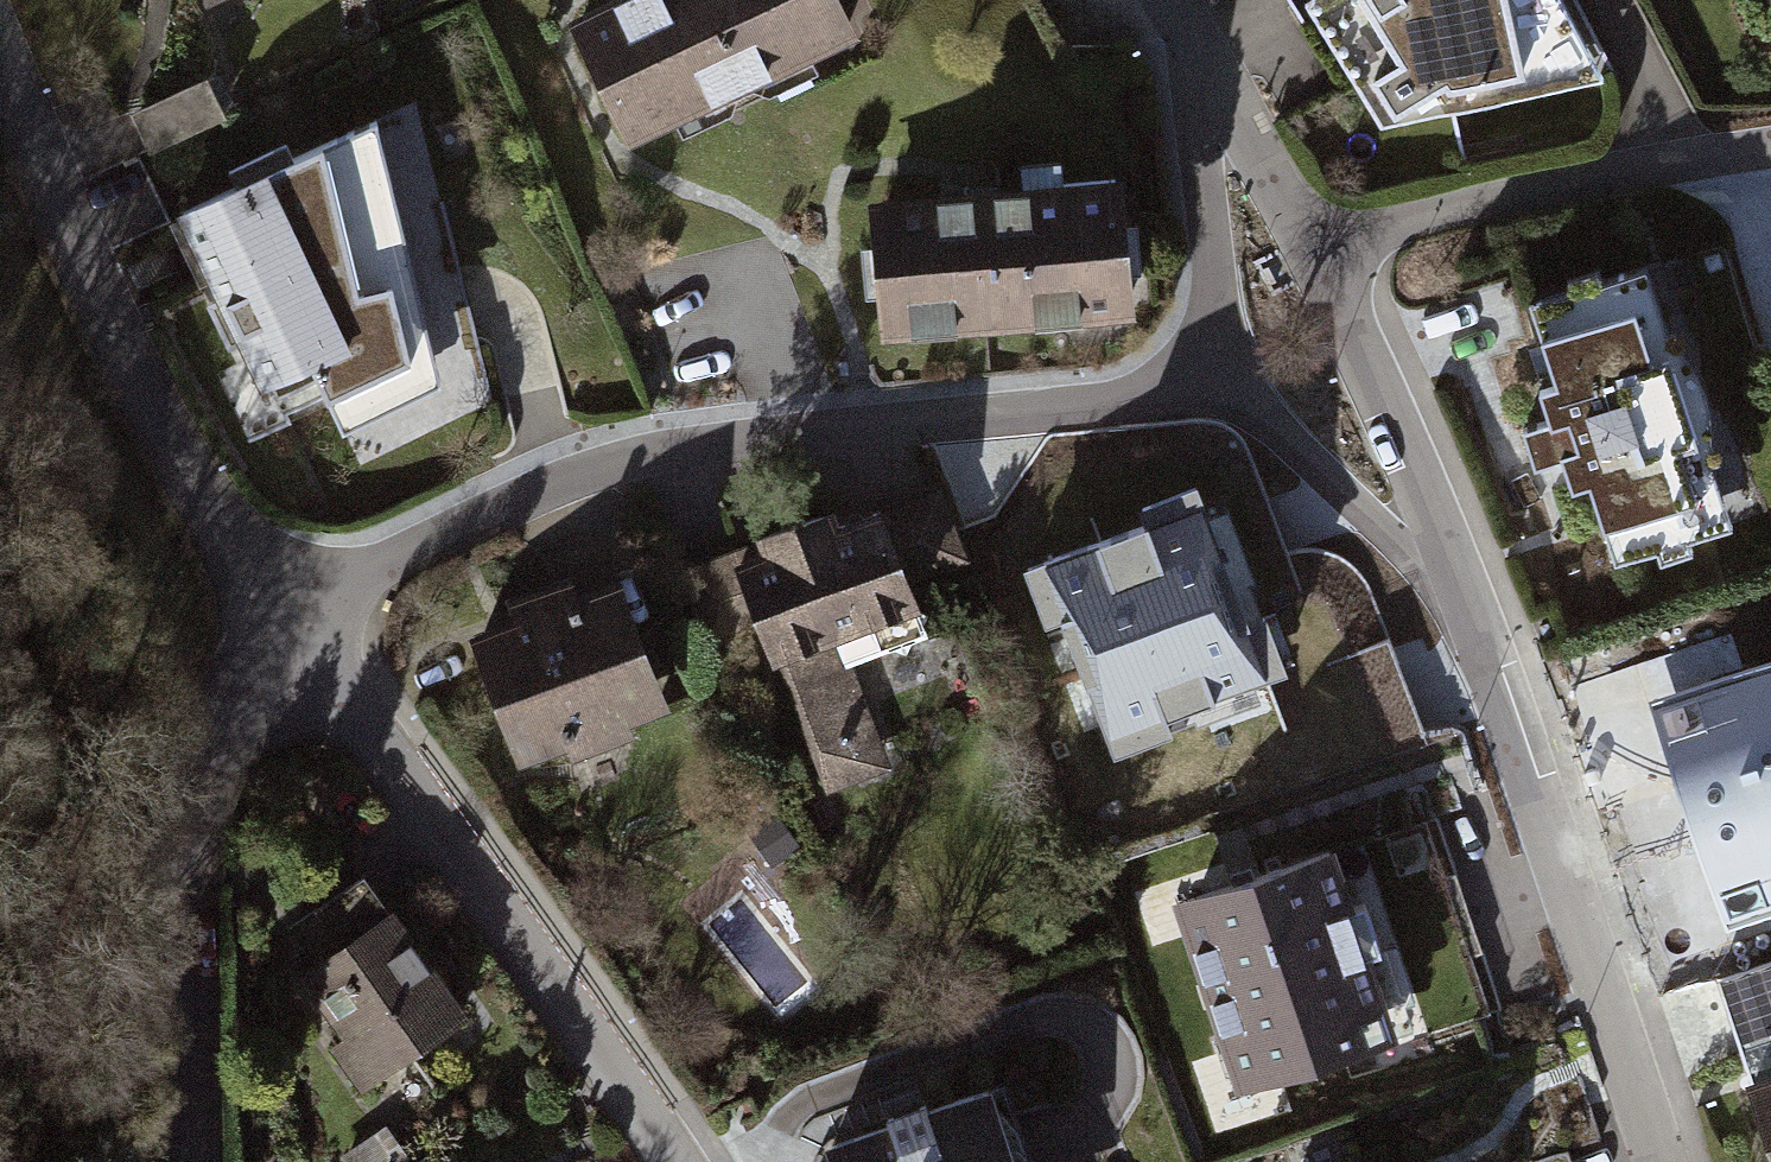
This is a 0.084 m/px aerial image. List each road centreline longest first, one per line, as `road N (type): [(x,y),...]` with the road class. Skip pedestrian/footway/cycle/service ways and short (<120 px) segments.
road 1 (residential): [(292,597),(585,465),(1164,393)]
road 2 (residential): [(682,1161),(292,597)]
road 3 (residential): [(292,597),(192,477),(0,55)]
road 4 (residential): [(1665,1161),(1525,736),(1468,600)]
road 5 (residential): [(192,1161),(186,967),(219,776),(292,597)]
road 6 (residential): [(1770,144),(1313,243)]
road 7 (residential): [(1468,600),(1313,243)]
road 8 (residential): [(1164,393),(1215,404),(1261,431),(1468,600)]
road 9 (residential): [(1164,393),(1196,365),(1209,317),(1190,55)]
road 10 (residential): [(1313,243),(1190,55)]

